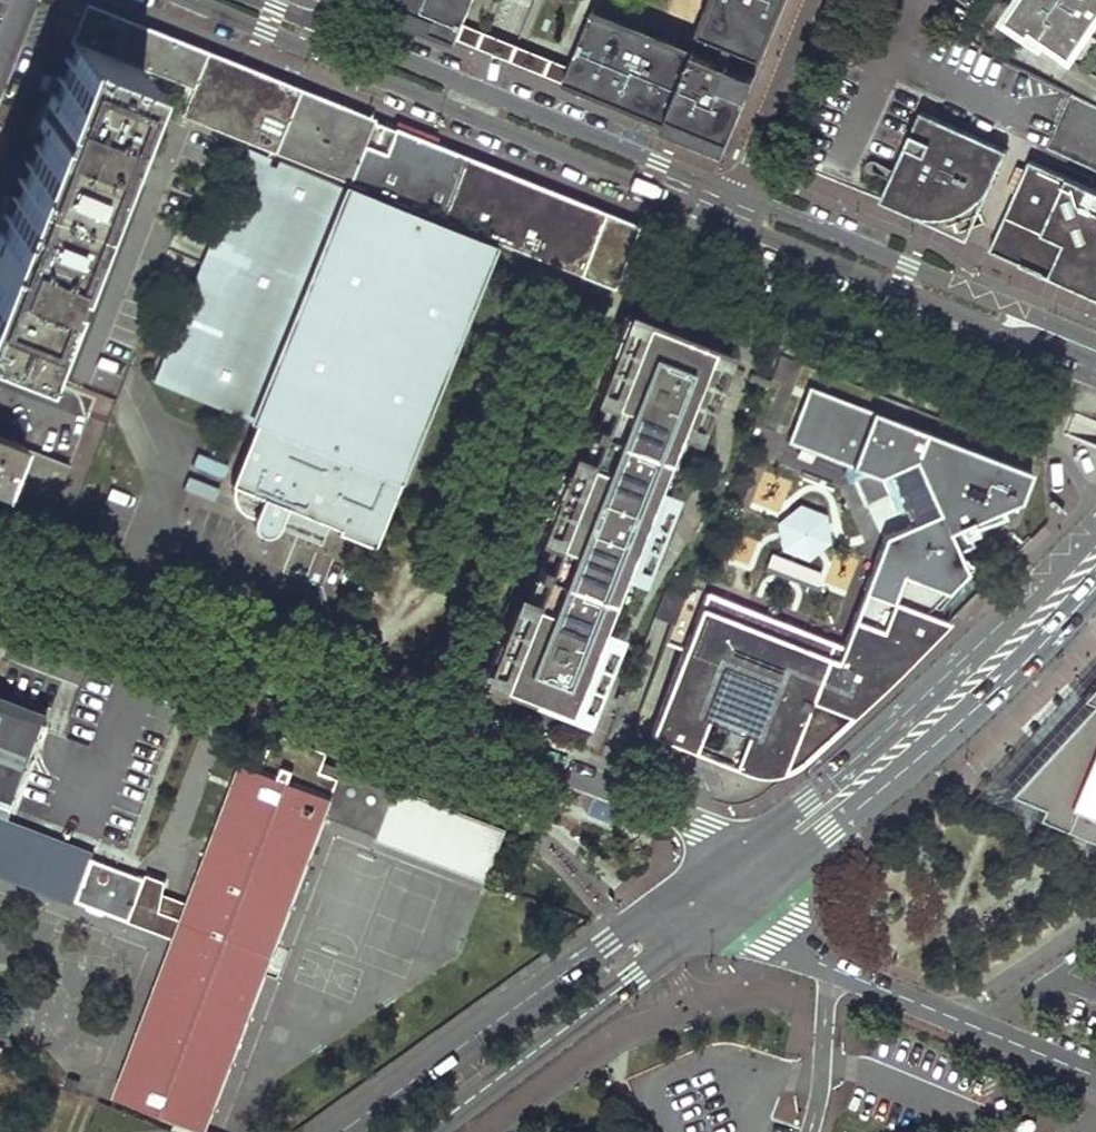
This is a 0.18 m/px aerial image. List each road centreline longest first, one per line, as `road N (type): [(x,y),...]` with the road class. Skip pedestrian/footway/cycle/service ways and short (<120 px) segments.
road 1 (residential): [(729,860),(701,827),(0,554)]
road 2 (tertiary): [(1095,526),(943,678),(729,860)]
road 3 (tertiary): [(729,860),(344,1131)]
road 4 (tertiary): [(748,890),(952,729),(1095,586)]
road 5 (residential): [(1095,1077),(819,962),(781,935),(748,890)]
road 6 (tertiary): [(427,1131),(748,890)]
road 7 (residential): [(729,221),(1004,332),(1063,338)]
road 8 (residential): [(1063,338),(1012,308),(740,194)]
road 9 (residential): [(740,194),(480,91)]
road 10 (residential): [(472,111),(729,221)]
road 11 (residential): [(740,194),(820,0)]
road 12 (residential): [(480,91),(331,28)]
road 13 (residential): [(321,55),(472,111)]
road 14 (residential): [(187,0),(321,55)]

